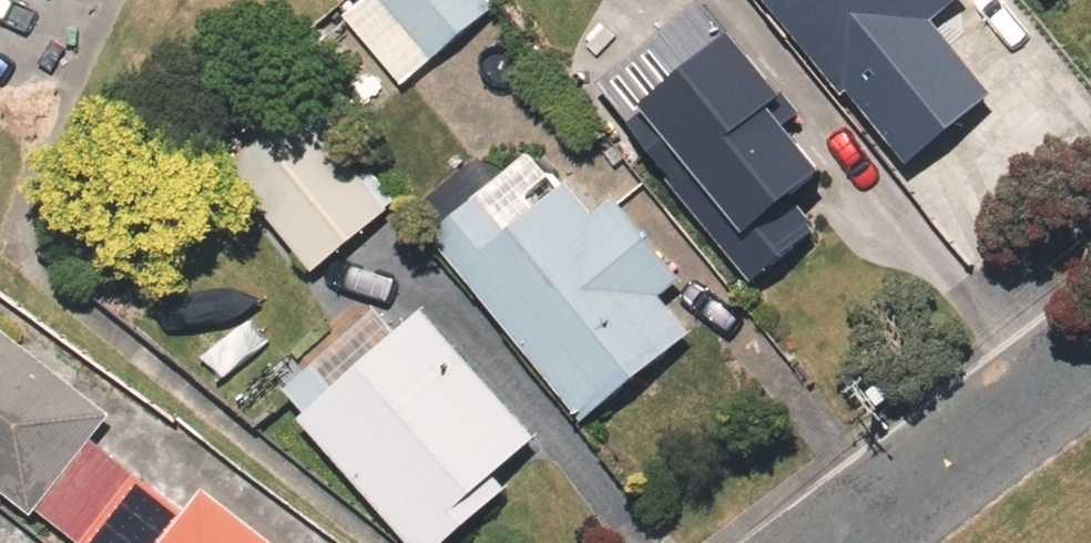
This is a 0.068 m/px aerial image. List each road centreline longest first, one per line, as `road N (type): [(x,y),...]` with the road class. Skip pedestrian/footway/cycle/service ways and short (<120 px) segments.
road 1 (unclassified): [(1090,353),(837,542)]

